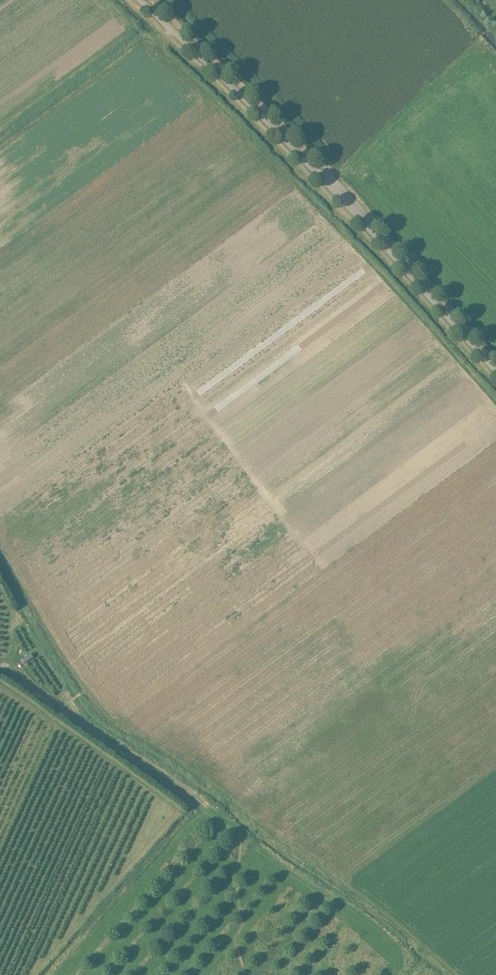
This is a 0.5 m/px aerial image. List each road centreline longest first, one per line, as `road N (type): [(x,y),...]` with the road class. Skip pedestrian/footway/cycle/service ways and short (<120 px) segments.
road 1 (unclassified): [(495,370),(324,179),(140,0)]

